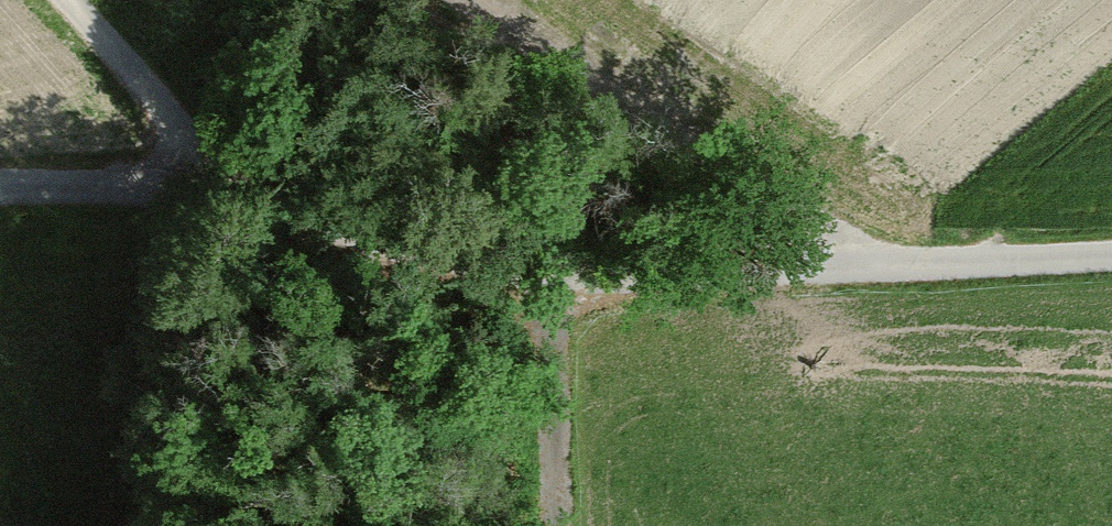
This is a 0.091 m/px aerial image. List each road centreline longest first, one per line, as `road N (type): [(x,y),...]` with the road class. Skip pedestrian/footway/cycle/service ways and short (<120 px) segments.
road 1 (track): [(66,0),(230,175),(295,210),(419,250),(561,268),(1111,257)]
road 2 (track): [(475,0),(866,267)]
road 3 (track): [(230,175),(0,183)]

